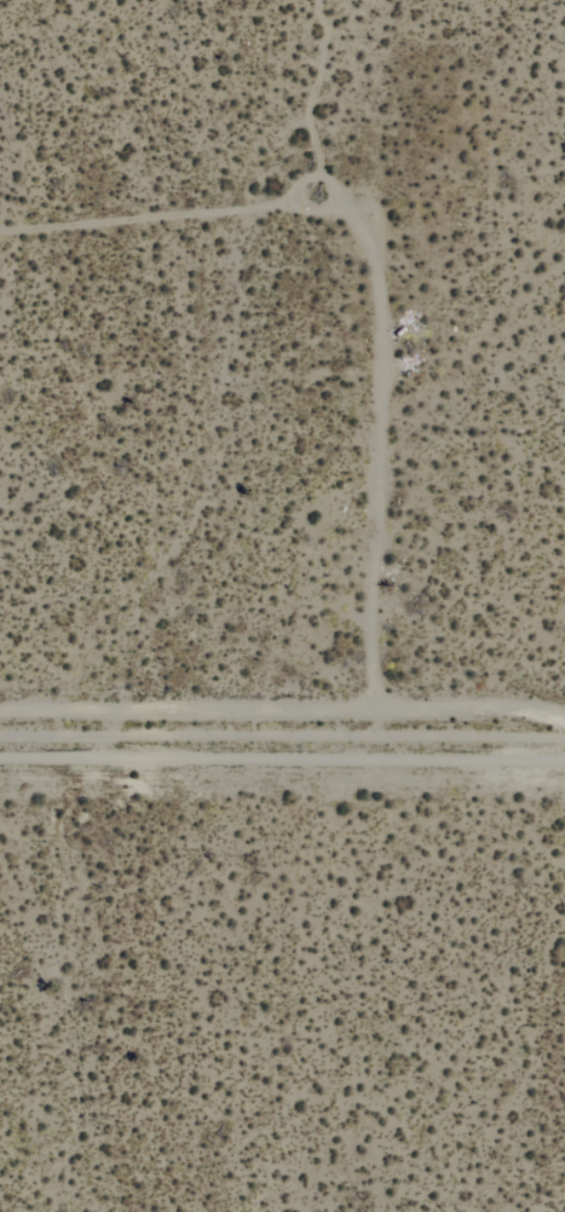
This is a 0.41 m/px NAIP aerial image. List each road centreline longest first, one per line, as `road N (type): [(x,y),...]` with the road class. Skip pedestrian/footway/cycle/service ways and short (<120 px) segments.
road 1 (track): [(0,228),(272,203),(344,204),(359,213),(371,238),(379,304),(368,616),(374,710)]
road 2 (track): [(0,709),(488,708),(564,715)]
road 3 (residential): [(0,748),(564,762)]

